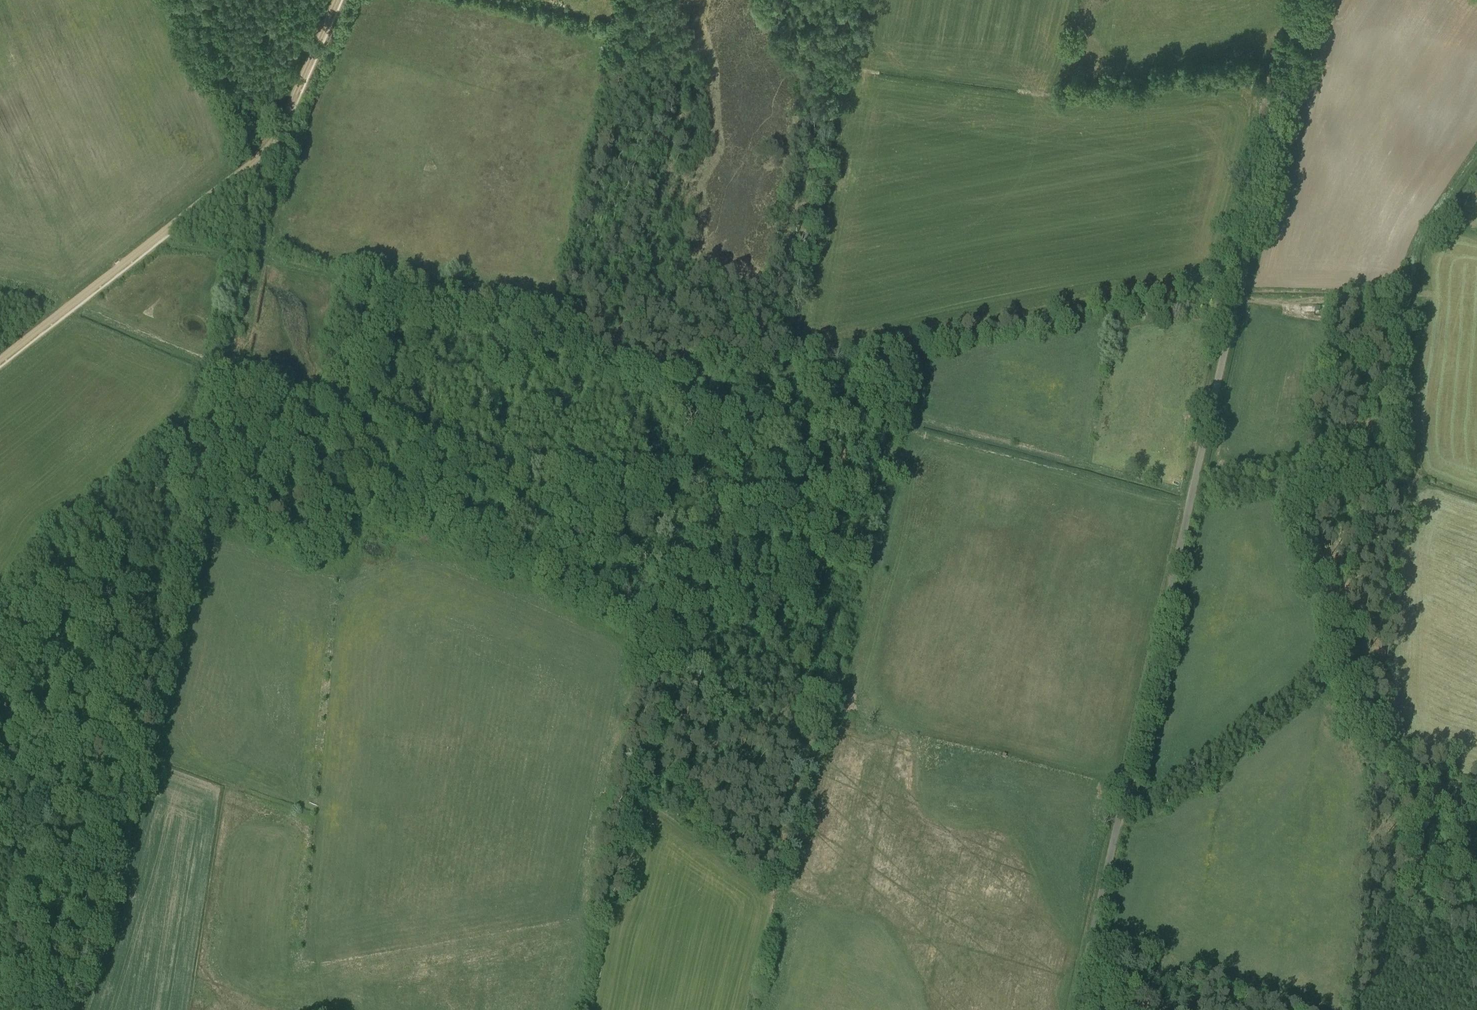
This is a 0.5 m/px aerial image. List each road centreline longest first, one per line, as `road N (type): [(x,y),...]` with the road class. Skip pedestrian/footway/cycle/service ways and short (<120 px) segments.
road 1 (unclassified): [(1075,1009),(1303,0)]
road 2 (track): [(0,359),(261,155),(338,0)]
road 3 (track): [(1476,154),(1416,244),(1402,308),(1236,299)]

